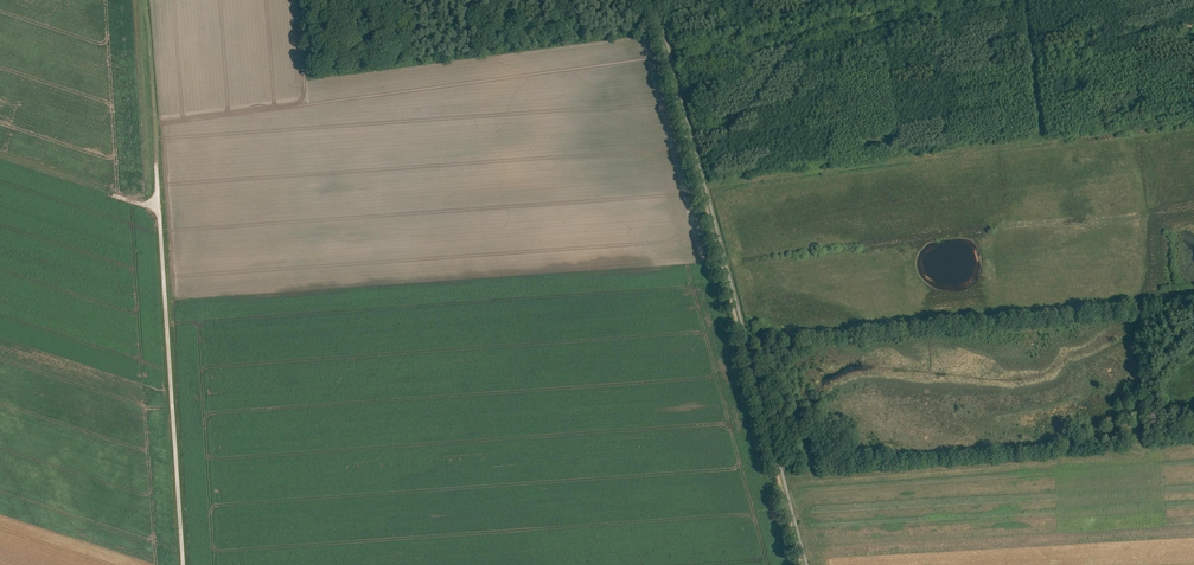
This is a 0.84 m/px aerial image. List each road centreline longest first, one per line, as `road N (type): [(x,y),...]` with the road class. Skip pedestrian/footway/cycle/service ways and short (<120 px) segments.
road 1 (track): [(802,564),(650,0)]
road 2 (unclassified): [(183,564),(156,165)]
road 3 (track): [(144,0),(156,165)]

